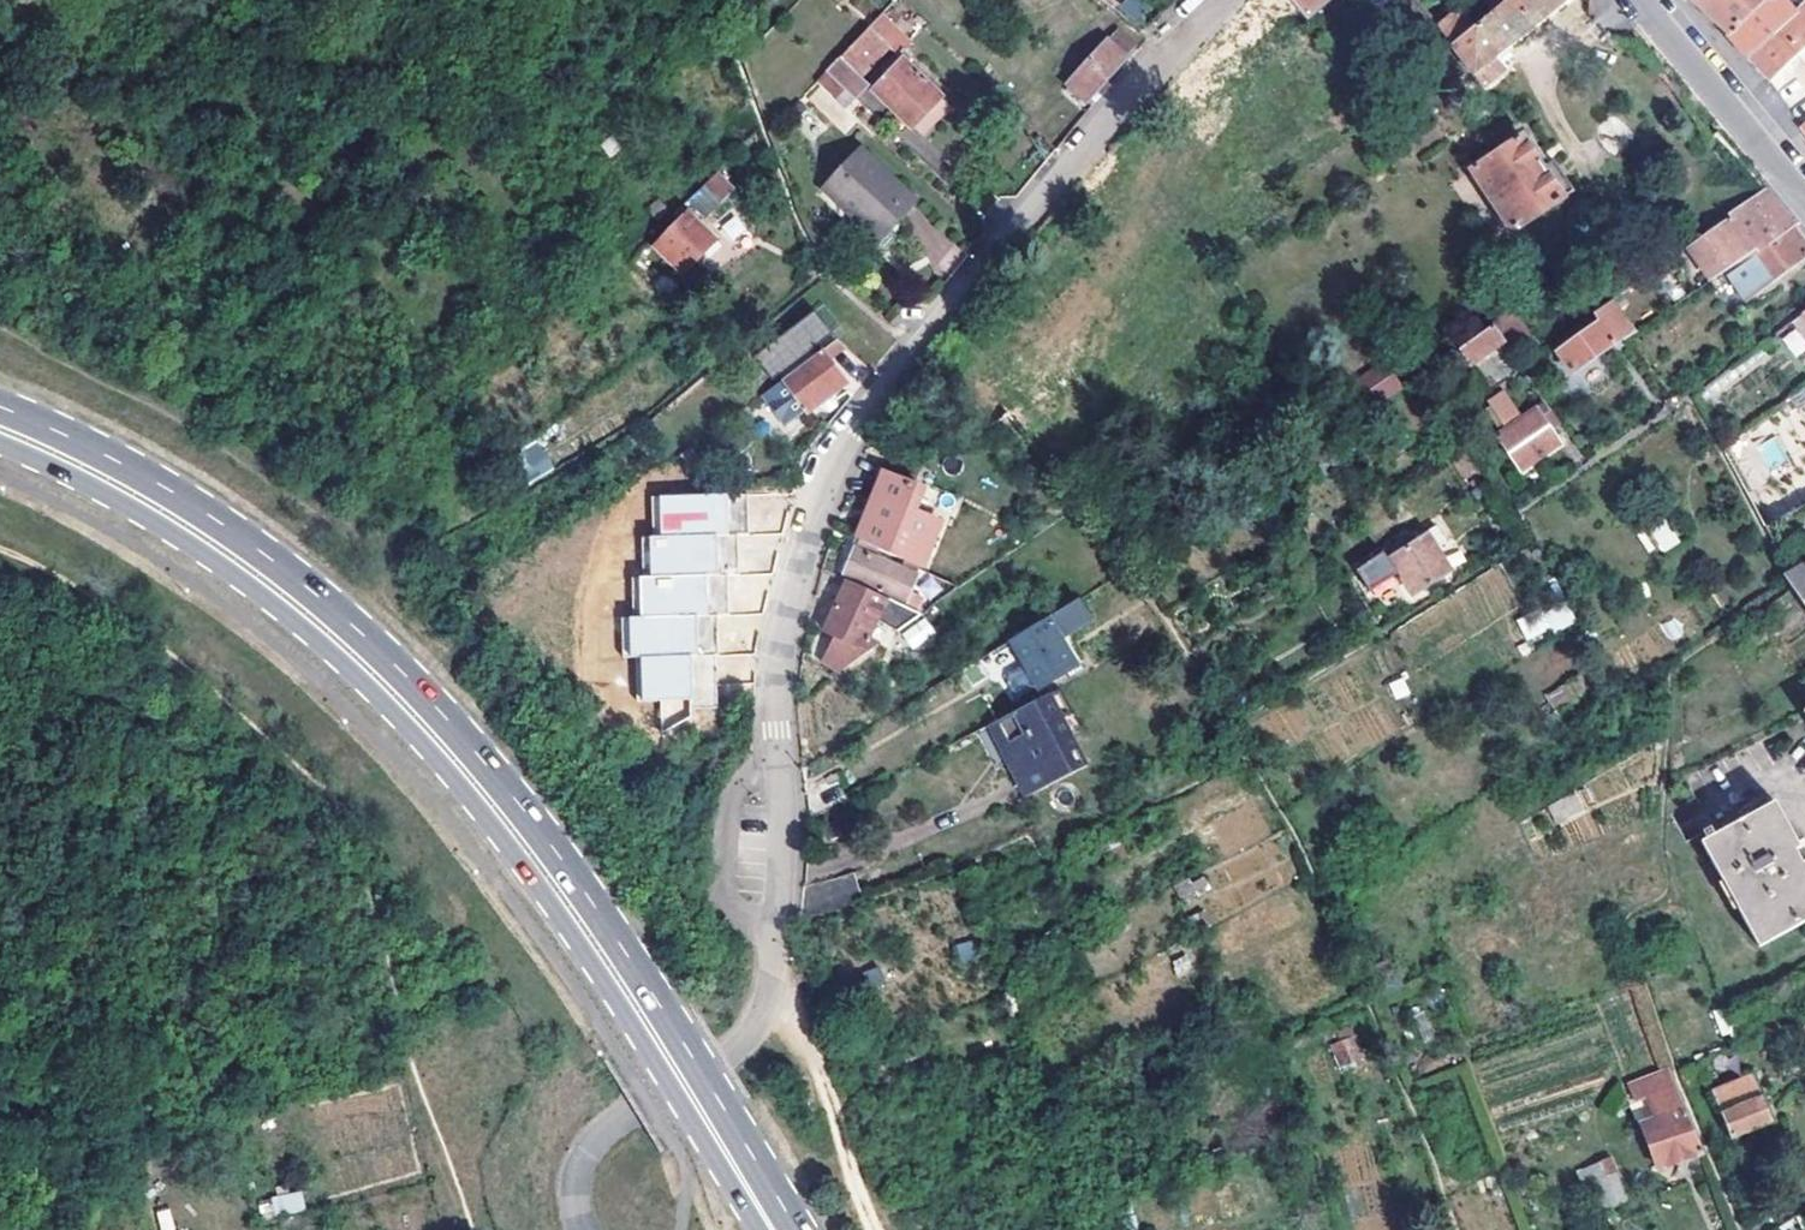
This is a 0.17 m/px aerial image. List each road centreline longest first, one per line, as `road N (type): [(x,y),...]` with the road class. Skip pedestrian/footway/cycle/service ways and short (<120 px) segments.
road 1 (residential): [(1225,0),(999,250),(836,457),(811,523),(777,678),(781,850),(766,1000),(755,1032),(726,1059),(634,1112),(586,1155),(574,1193),(583,1229)]
road 2 (primary): [(796,1229),(581,888),(435,706),(249,543),(109,456),(0,407)]
road 3 (primary): [(0,445),(112,498),(236,578),(417,738),(560,919),(756,1229)]
road 4 (residential): [(1642,0),(1804,199)]
road 5 (track): [(766,1000),(815,1074),(871,1229)]

